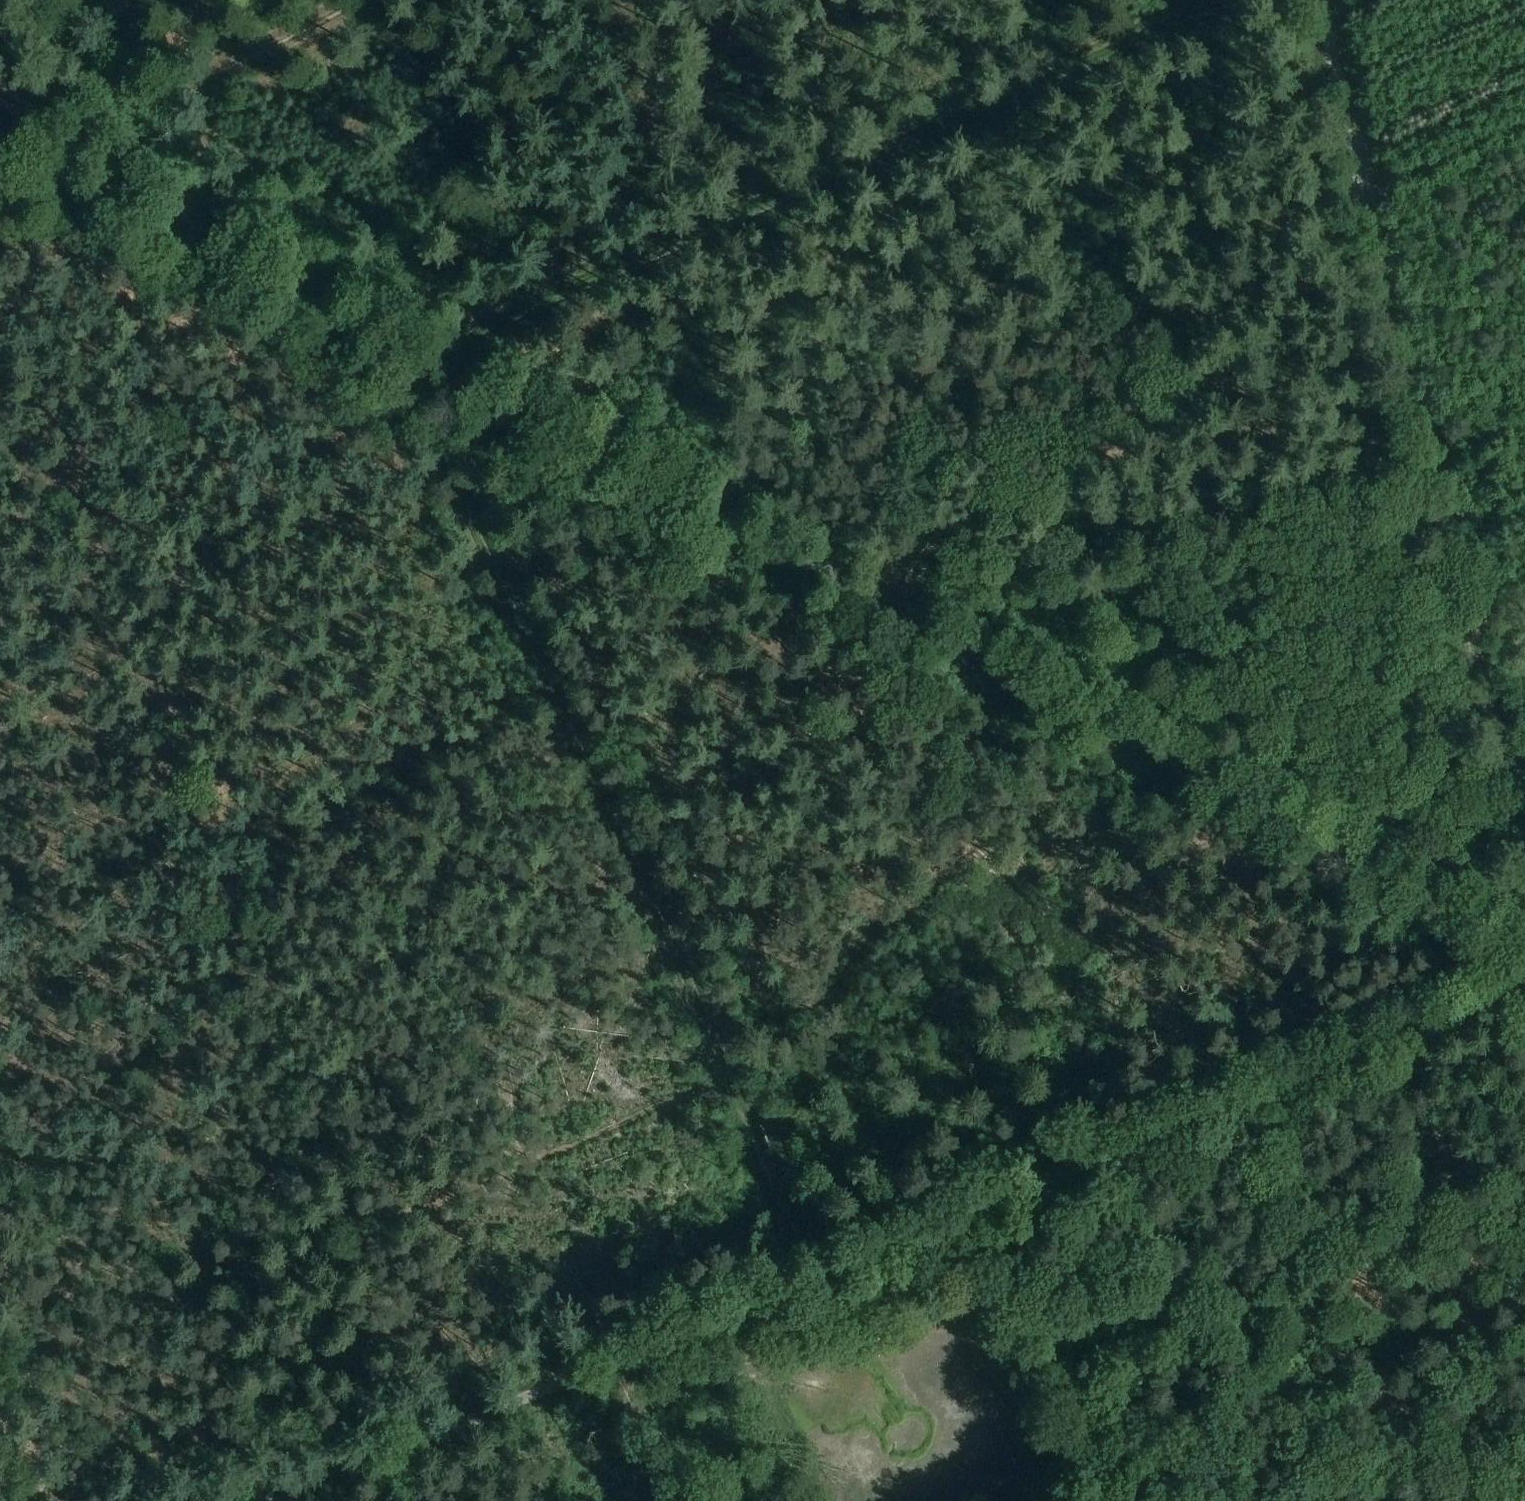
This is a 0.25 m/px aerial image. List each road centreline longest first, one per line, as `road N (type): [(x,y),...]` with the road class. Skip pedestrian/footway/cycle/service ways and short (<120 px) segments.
road 1 (unclassified): [(0,140),(1524,940)]
road 2 (track): [(1524,846),(1322,0)]
road 3 (track): [(35,43),(48,121),(66,130),(214,63)]
road 4 (track): [(214,63),(360,0)]

